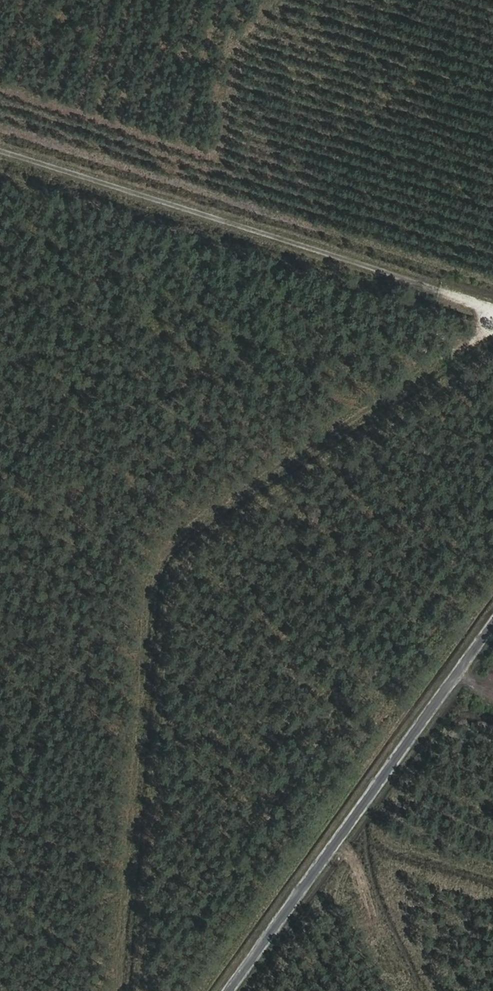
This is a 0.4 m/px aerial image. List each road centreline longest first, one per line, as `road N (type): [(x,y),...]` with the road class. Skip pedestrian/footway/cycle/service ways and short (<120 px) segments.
road 1 (track): [(492,298),(0,144)]
road 2 (unclassified): [(492,635),(236,990)]

